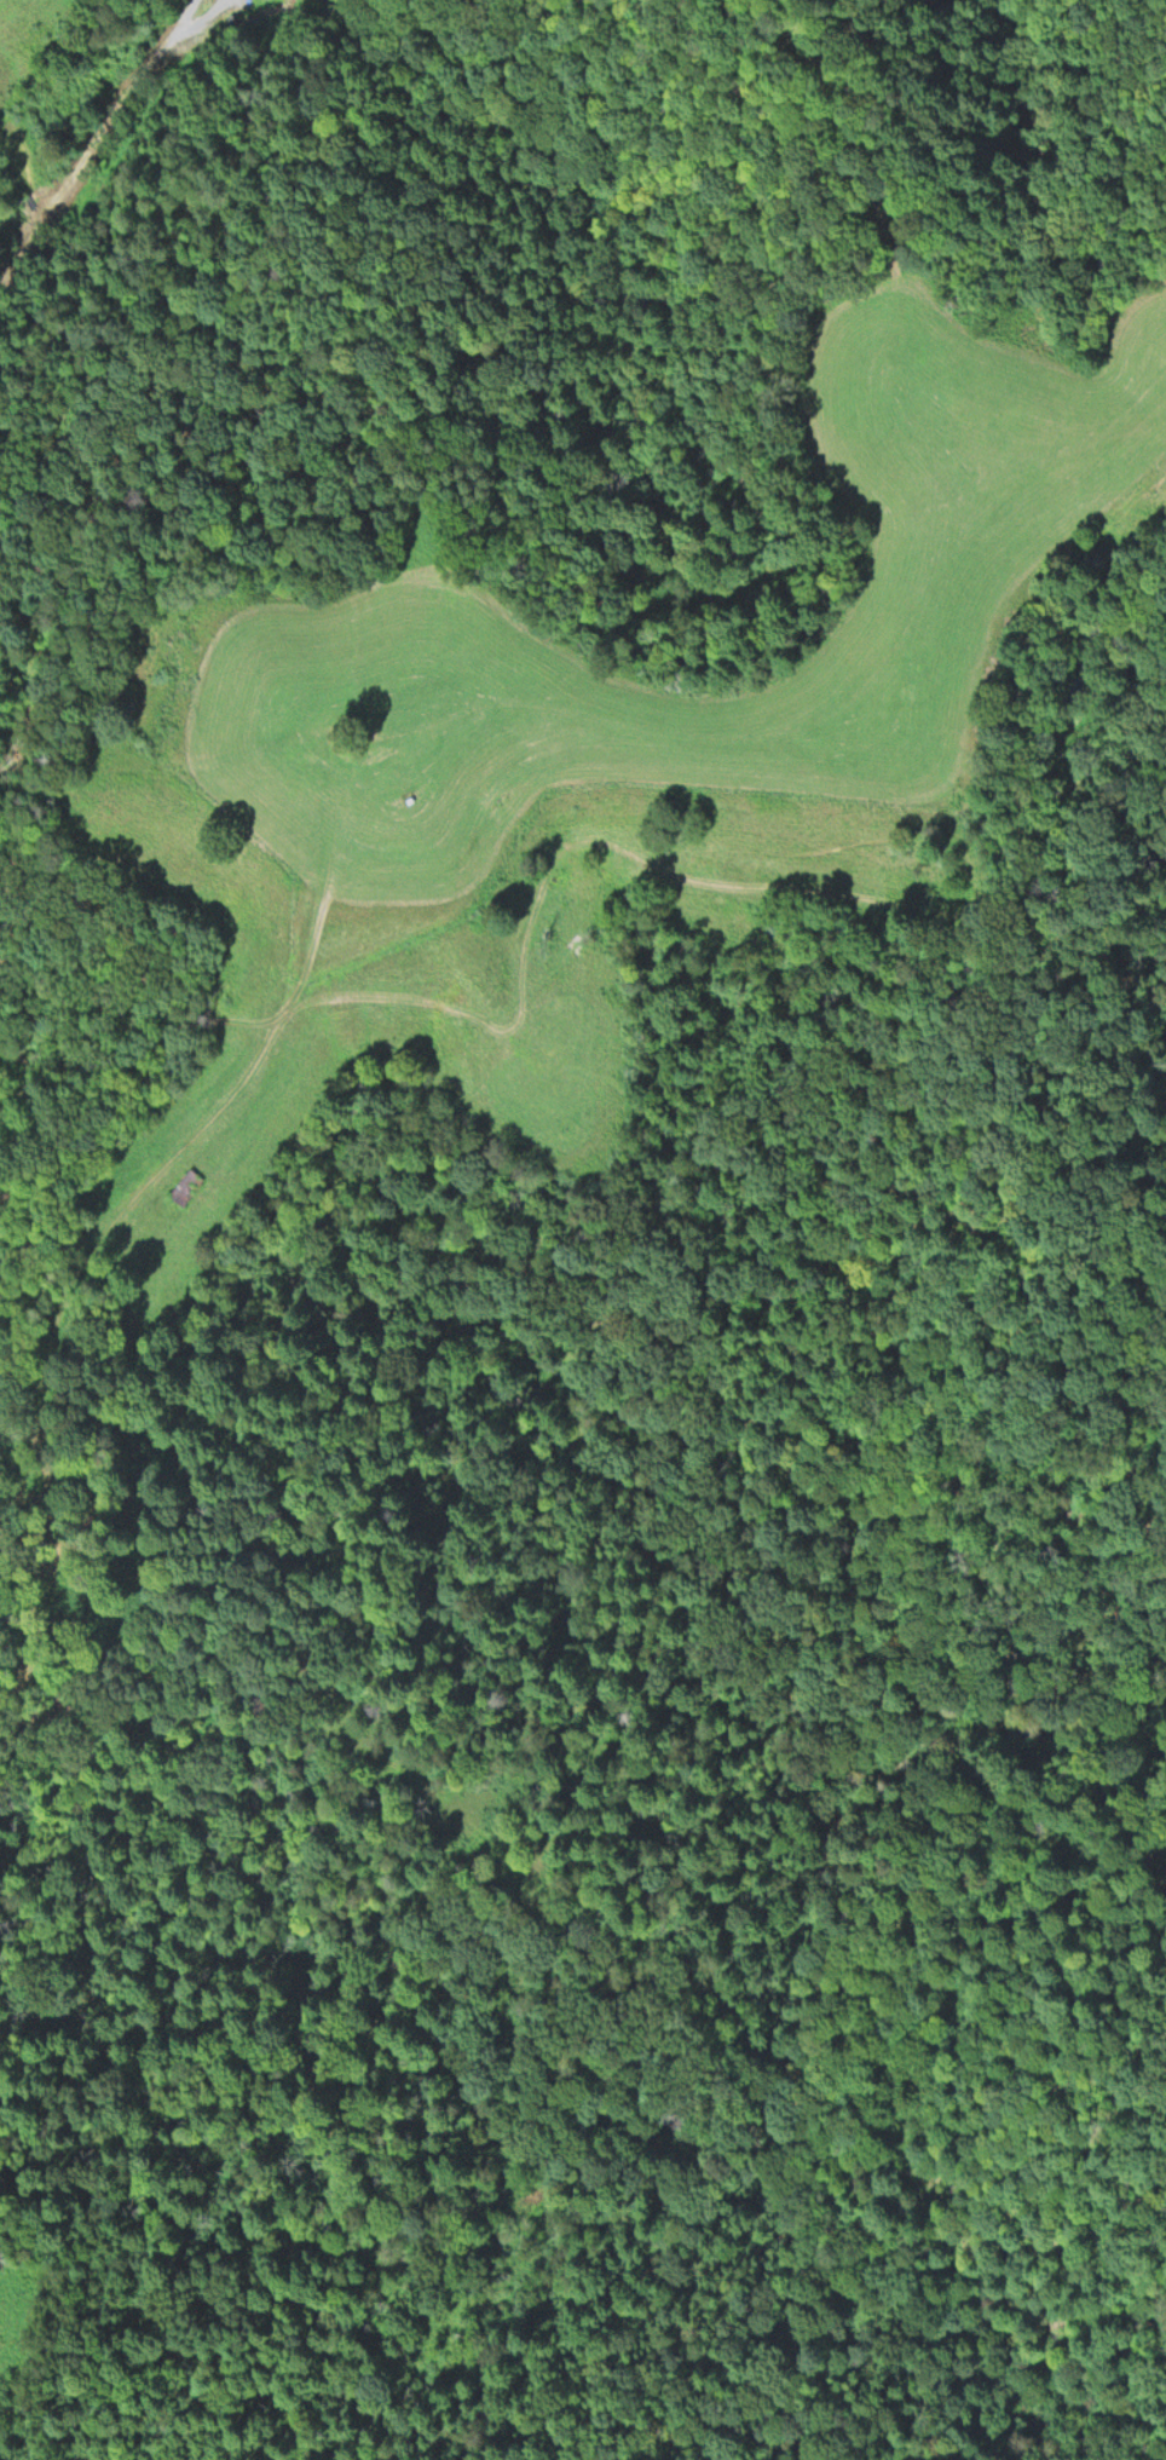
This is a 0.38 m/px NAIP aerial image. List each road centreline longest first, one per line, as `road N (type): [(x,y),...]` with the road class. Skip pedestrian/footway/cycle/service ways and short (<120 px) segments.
road 1 (track): [(0,1702),(56,1577),(58,1528),(40,1427),(52,1324),(74,1258),(112,1205),(265,1059),(293,1010)]
road 2 (residential): [(0,285),(193,0)]

